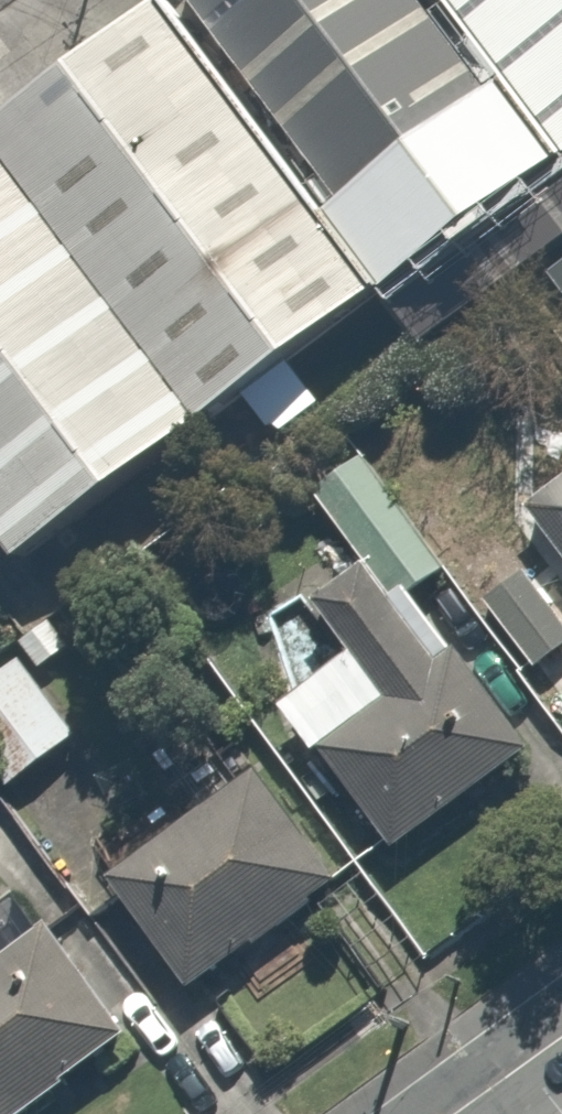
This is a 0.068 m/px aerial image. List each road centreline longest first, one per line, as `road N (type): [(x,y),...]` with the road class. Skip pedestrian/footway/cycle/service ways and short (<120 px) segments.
road 1 (secondary): [(464,1113),(561,1042)]

